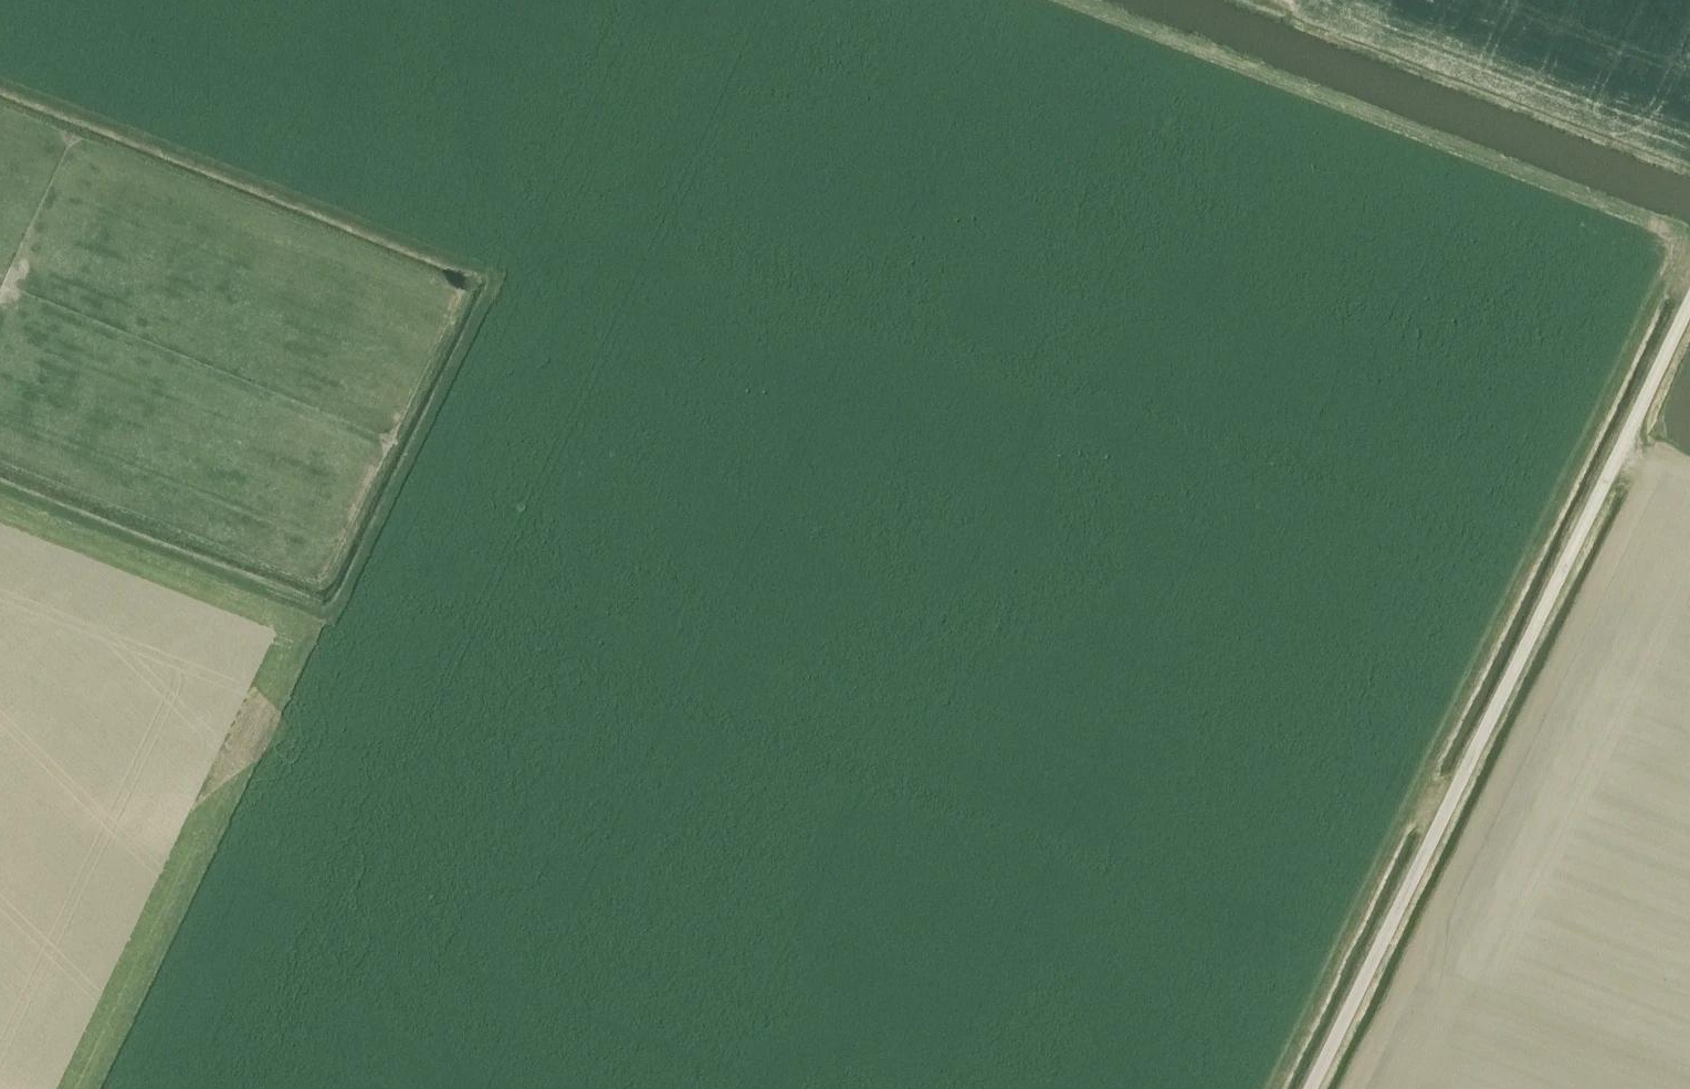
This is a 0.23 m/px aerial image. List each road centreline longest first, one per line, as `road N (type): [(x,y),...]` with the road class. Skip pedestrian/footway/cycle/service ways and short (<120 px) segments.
road 1 (track): [(1314,1088),(1689,311)]

